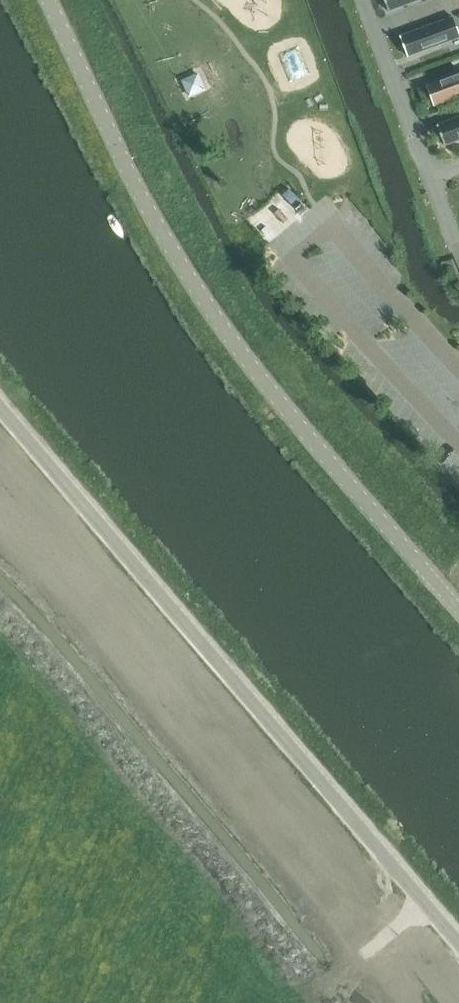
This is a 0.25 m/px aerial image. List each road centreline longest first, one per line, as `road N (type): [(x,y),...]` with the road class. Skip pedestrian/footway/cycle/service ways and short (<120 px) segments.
road 1 (tertiary): [(458,607),(215,323),(48,0)]
road 2 (tertiary): [(458,937),(0,403)]

